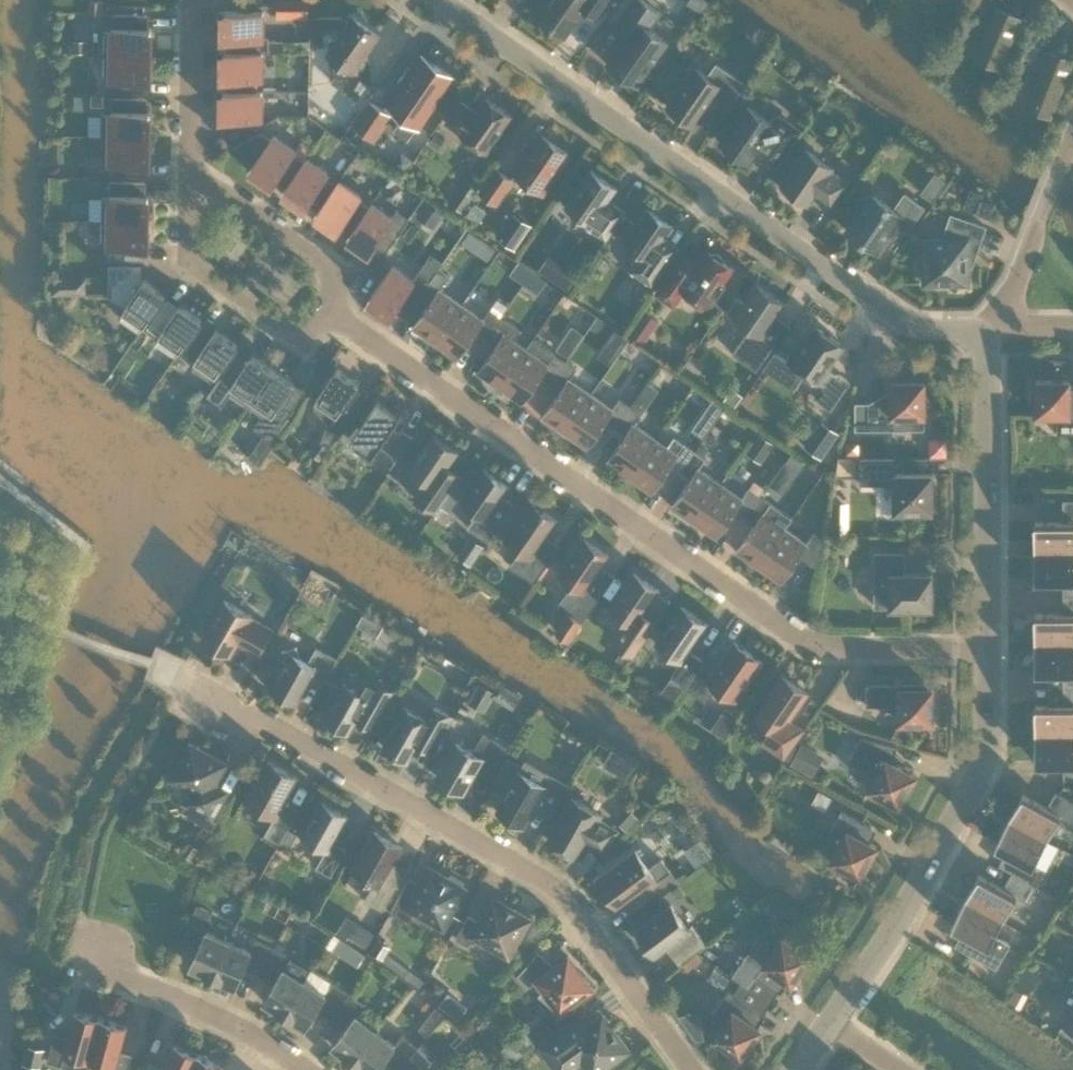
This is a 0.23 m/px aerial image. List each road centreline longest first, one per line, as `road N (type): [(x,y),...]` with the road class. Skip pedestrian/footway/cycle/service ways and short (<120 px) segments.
road 1 (residential): [(992,652),(813,652),(323,309)]
road 2 (residential): [(695,1069),(581,912),(185,684)]
road 3 (residential): [(981,339),(919,332),(438,0)]
road 4 (unclassified): [(832,1023),(926,879),(996,748),(992,652)]
road 5 (unclassified): [(992,652),(994,356),(981,339)]
road 6 (residential): [(323,309),(297,338),(192,254),(191,169)]
road 7 (residential): [(304,1069),(236,1026),(102,971),(106,950)]
road 8 (residential): [(323,309),(340,276),(191,169)]
road 9 (residential): [(981,339),(1009,300),(1072,145)]
road 10 (residential): [(191,169),(199,0)]

